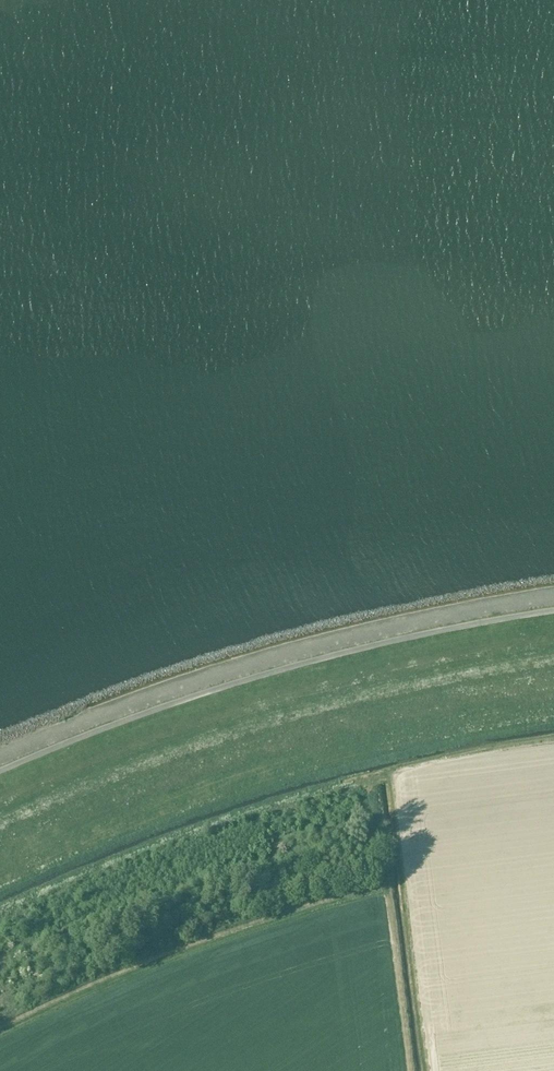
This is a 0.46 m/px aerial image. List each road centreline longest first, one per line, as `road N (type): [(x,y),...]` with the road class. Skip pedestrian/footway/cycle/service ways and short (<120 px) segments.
road 1 (unclassified): [(0,771),(283,669),(553,610)]

